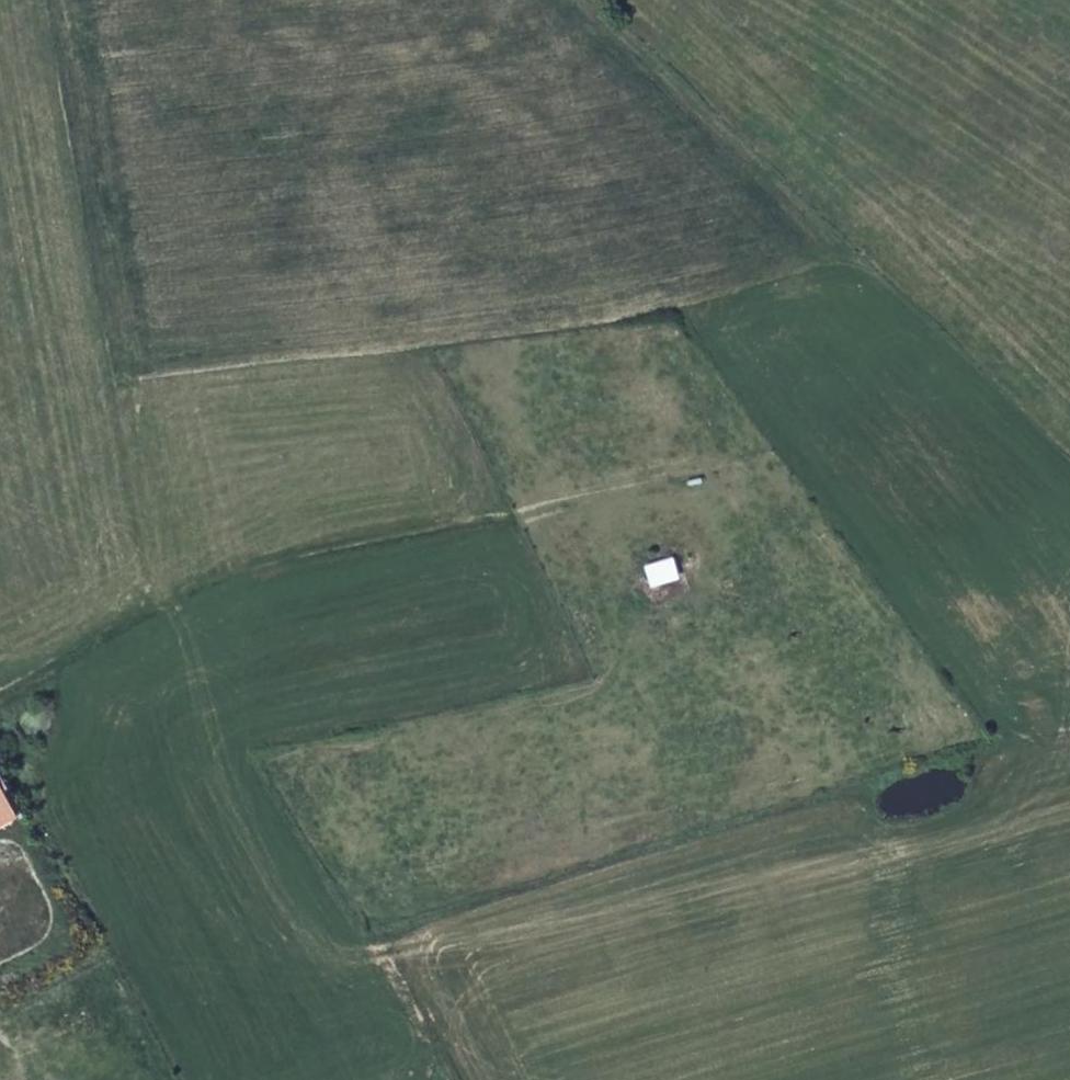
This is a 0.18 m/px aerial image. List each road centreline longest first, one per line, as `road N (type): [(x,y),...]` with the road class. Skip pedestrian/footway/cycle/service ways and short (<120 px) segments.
road 1 (track): [(1069,738),(990,759),(959,809),(886,826),(863,804),(831,805),(409,928),(394,939),(391,956),(453,1079)]
road 2 (track): [(0,695),(238,572),(517,517)]

